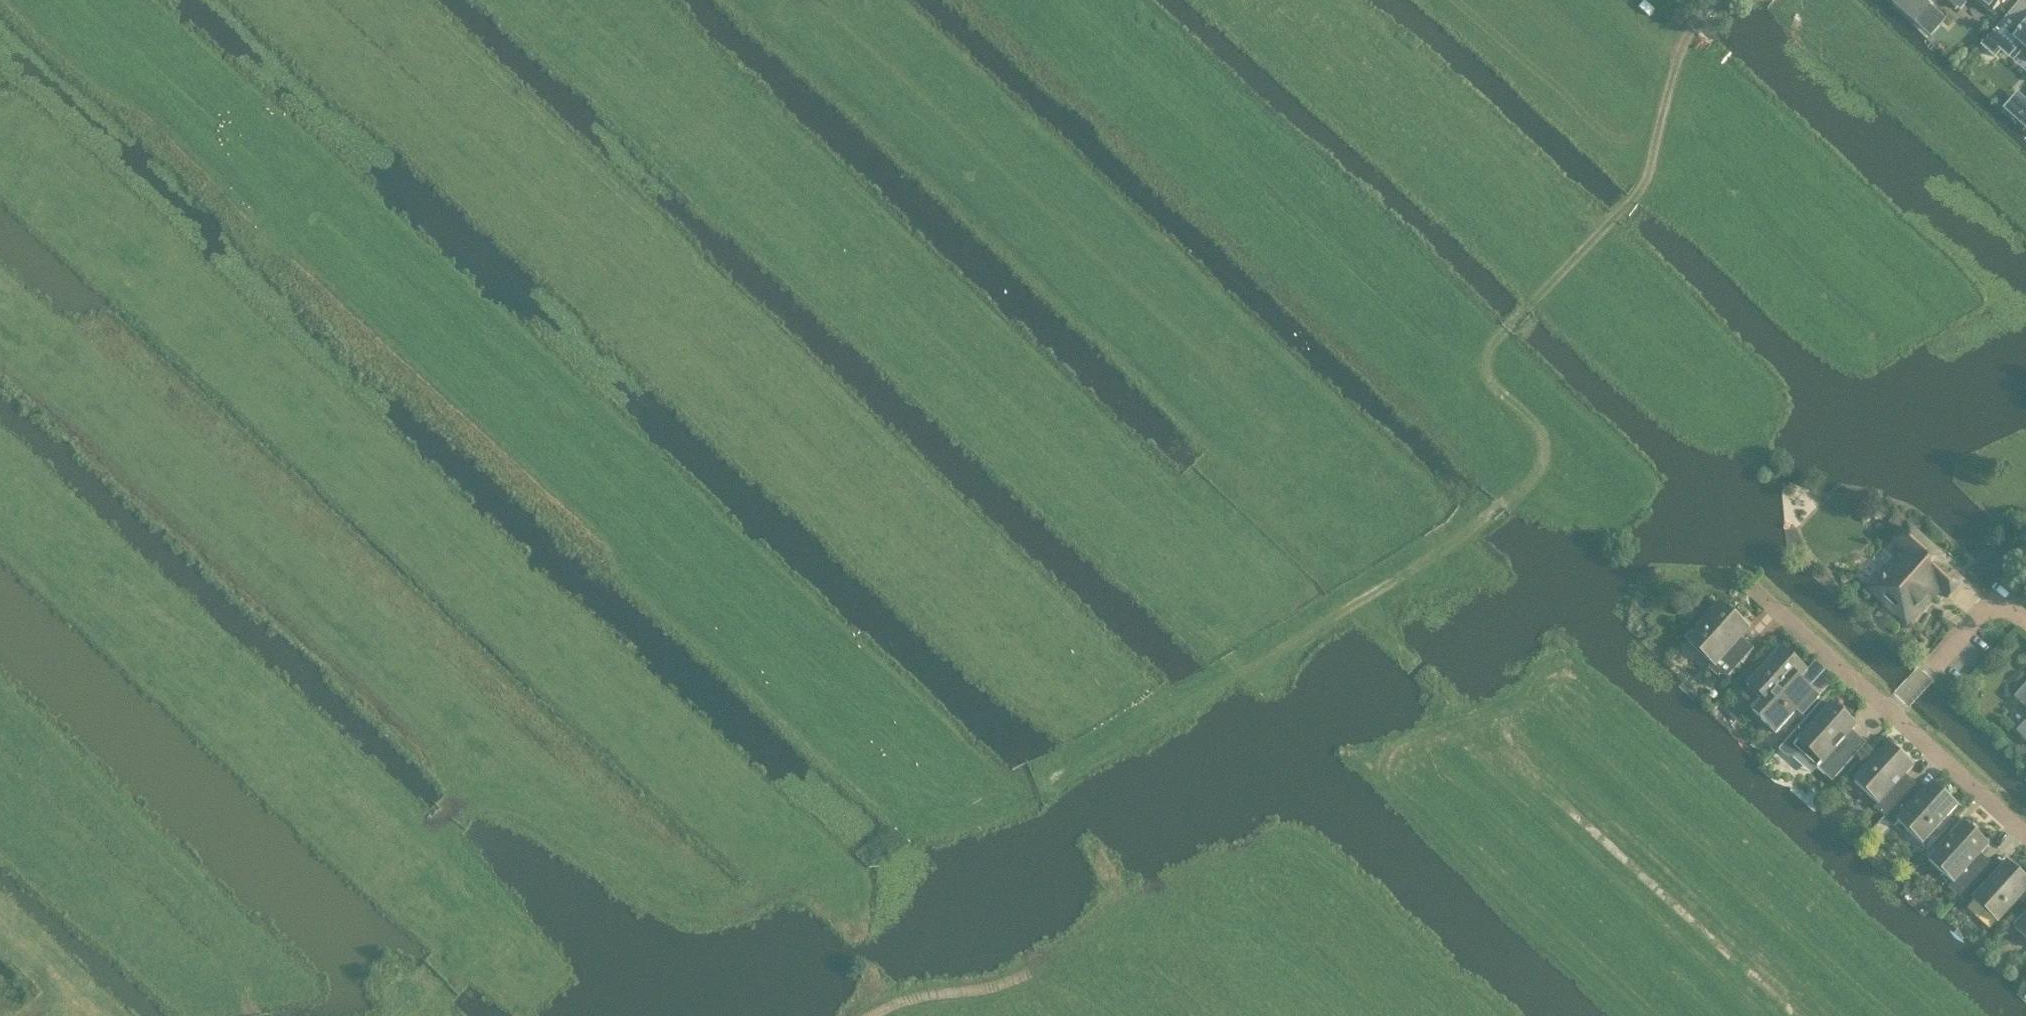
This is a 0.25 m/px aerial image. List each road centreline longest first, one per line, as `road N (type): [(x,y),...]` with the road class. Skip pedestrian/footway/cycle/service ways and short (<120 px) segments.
road 1 (track): [(417,1015),(460,975),(473,925),(443,821),(477,790),(557,803),(722,901),(793,860),(846,875),(906,836),(1040,790),(1528,491),(1542,466),(1541,441),(1503,394),(1494,365),(1504,333),(1640,193),(1686,41),(1713,8)]
road 2 (track): [(1426,679),(1800,1015)]
road 3 (residential): [(1893,715),(1756,592)]
road 4 (residential): [(2025,834),(1893,715)]
road 5 (track): [(1029,974),(870,1015)]
road 6 (residential): [(2025,621),(2007,605),(1990,608),(1927,678)]

